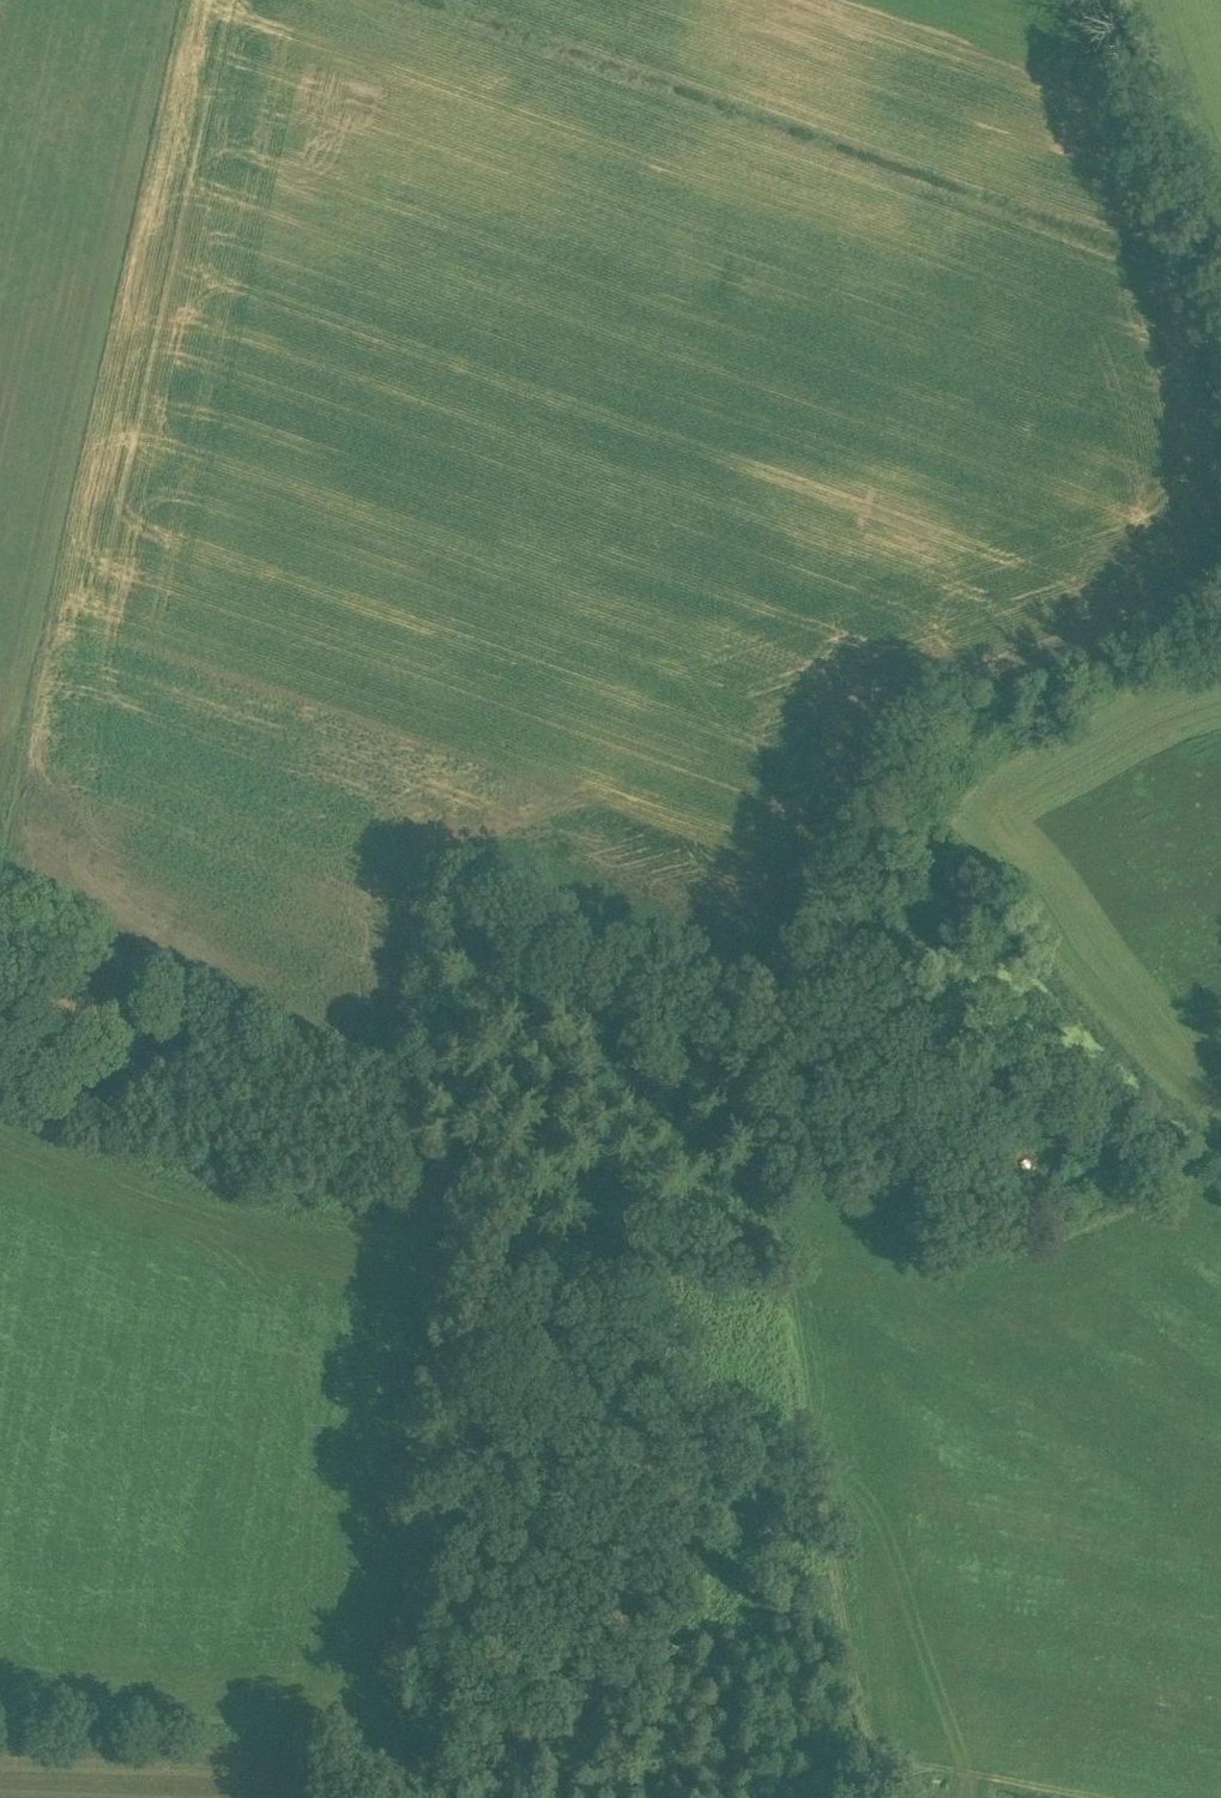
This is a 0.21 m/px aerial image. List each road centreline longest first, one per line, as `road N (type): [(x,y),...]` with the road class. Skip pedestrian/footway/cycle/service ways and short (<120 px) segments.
road 1 (track): [(814,1464),(691,1473),(614,1461),(573,1434),(420,1252)]

